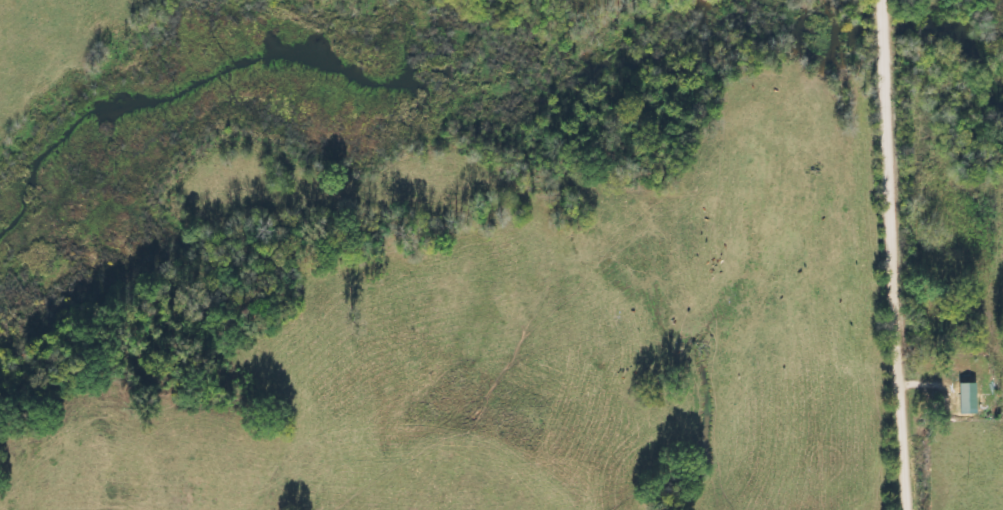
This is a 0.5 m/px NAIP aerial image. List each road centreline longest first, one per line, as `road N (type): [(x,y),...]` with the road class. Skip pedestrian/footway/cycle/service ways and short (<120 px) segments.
road 1 (residential): [(910,509),(888,0)]

